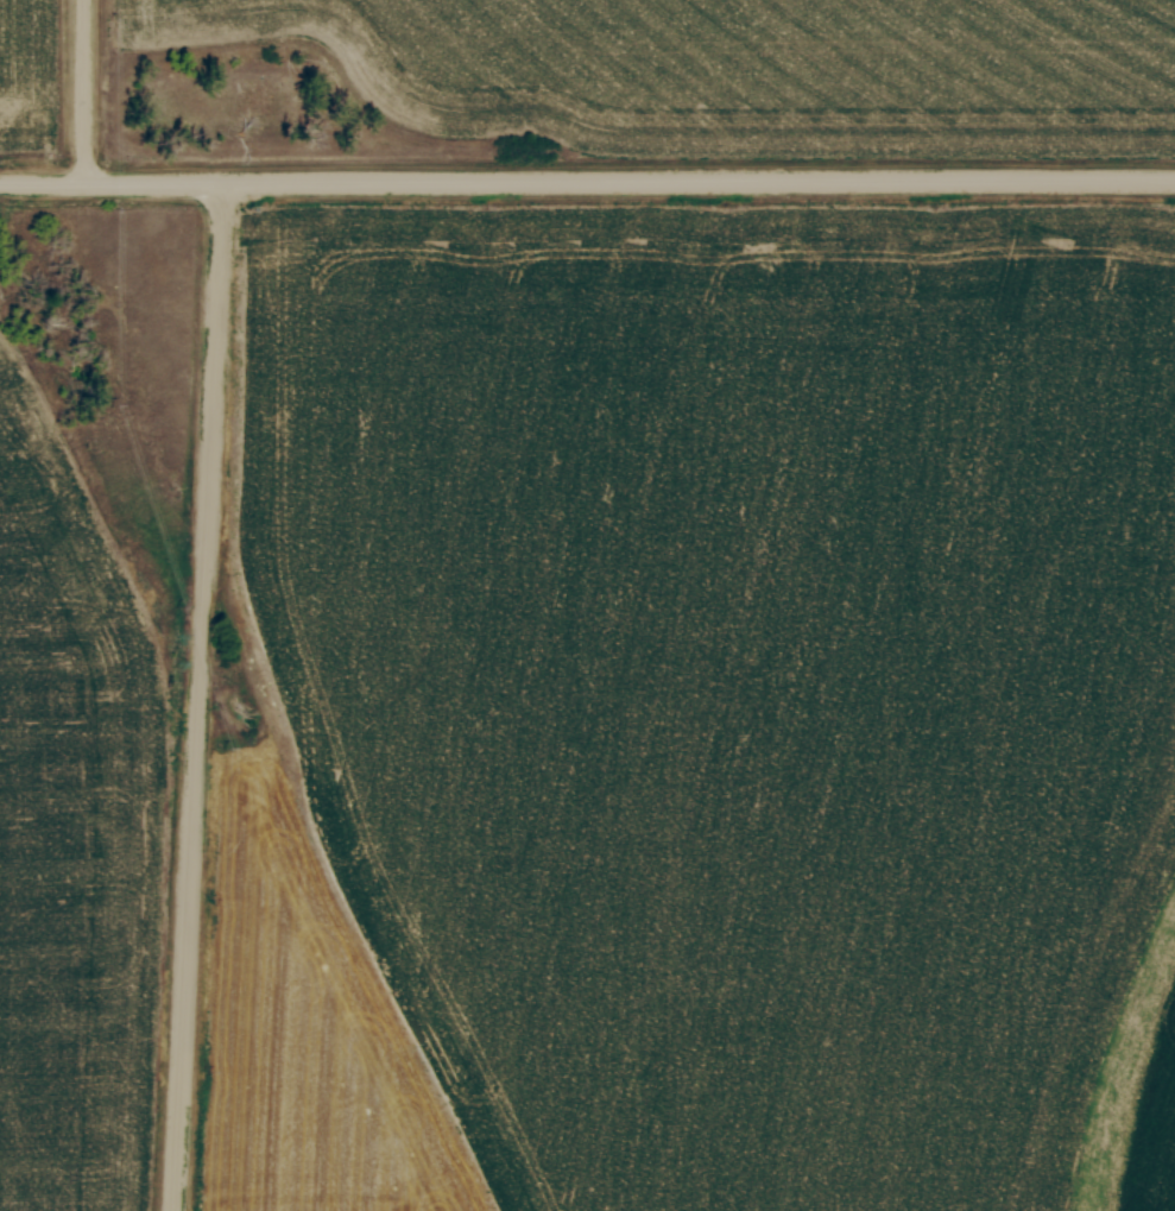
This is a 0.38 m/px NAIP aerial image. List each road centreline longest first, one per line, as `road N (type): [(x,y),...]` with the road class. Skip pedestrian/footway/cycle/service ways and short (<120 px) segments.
road 1 (residential): [(0,189),(1174,187)]
road 2 (residential): [(221,190),(178,1210)]
road 3 (residential): [(88,0),(89,189)]

